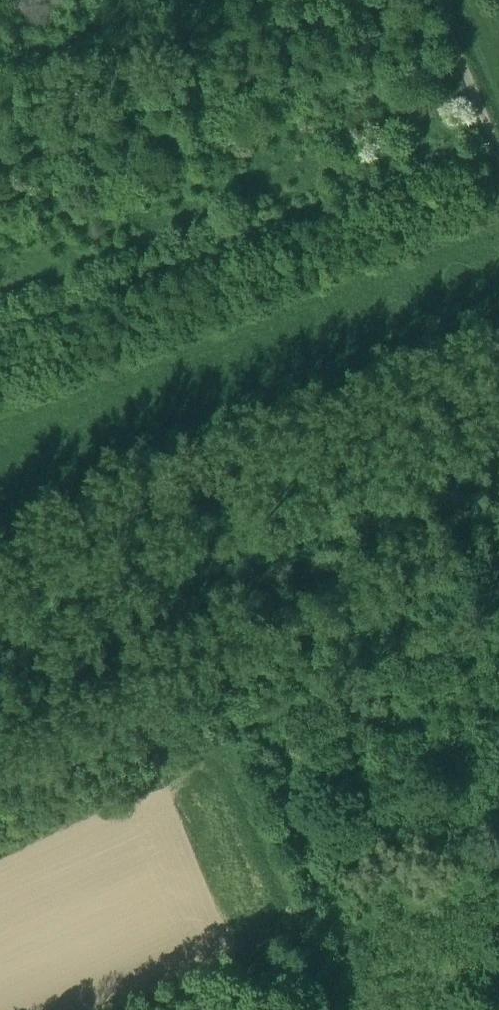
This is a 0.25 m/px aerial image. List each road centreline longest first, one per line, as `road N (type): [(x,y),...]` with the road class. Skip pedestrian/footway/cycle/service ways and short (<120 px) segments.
road 1 (track): [(498,148),(436,0)]

